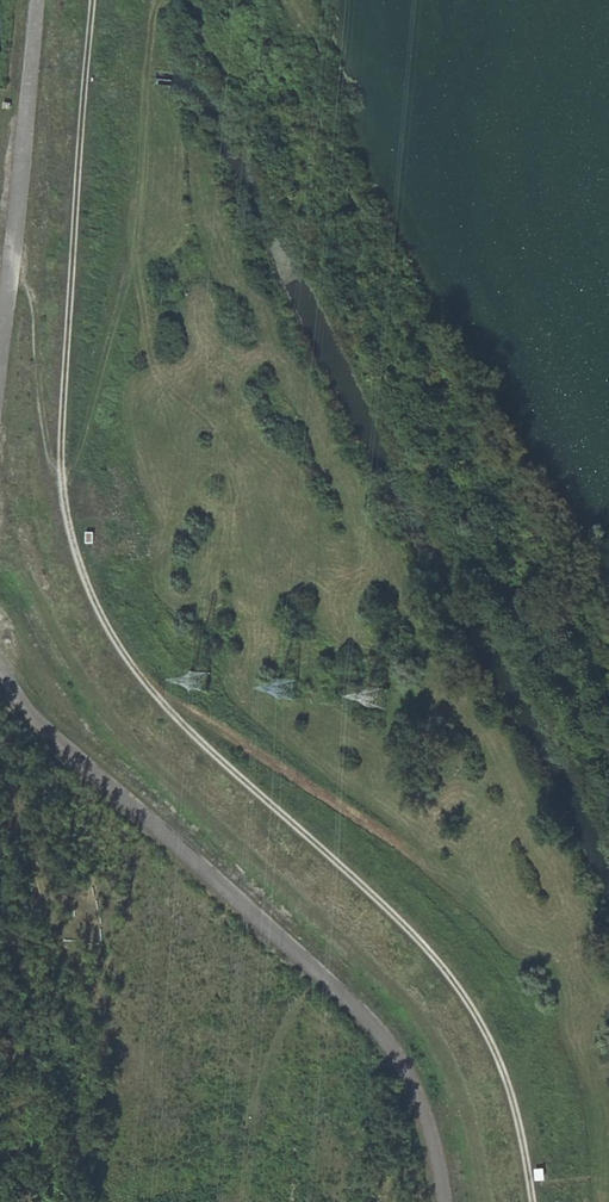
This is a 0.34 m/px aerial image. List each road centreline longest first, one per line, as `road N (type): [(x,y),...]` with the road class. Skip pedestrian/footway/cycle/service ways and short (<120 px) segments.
road 1 (track): [(537,1201),(520,1111),(482,1021),(432,955),(156,694),(118,644),(85,578),(64,464),(97,0)]
road 2 (unclassified): [(446,1201),(431,1124),(386,1038),(24,704),(0,665)]
road 3 (track): [(64,486),(122,292),(152,0)]
road 4 (unclassified): [(0,321),(35,0)]

